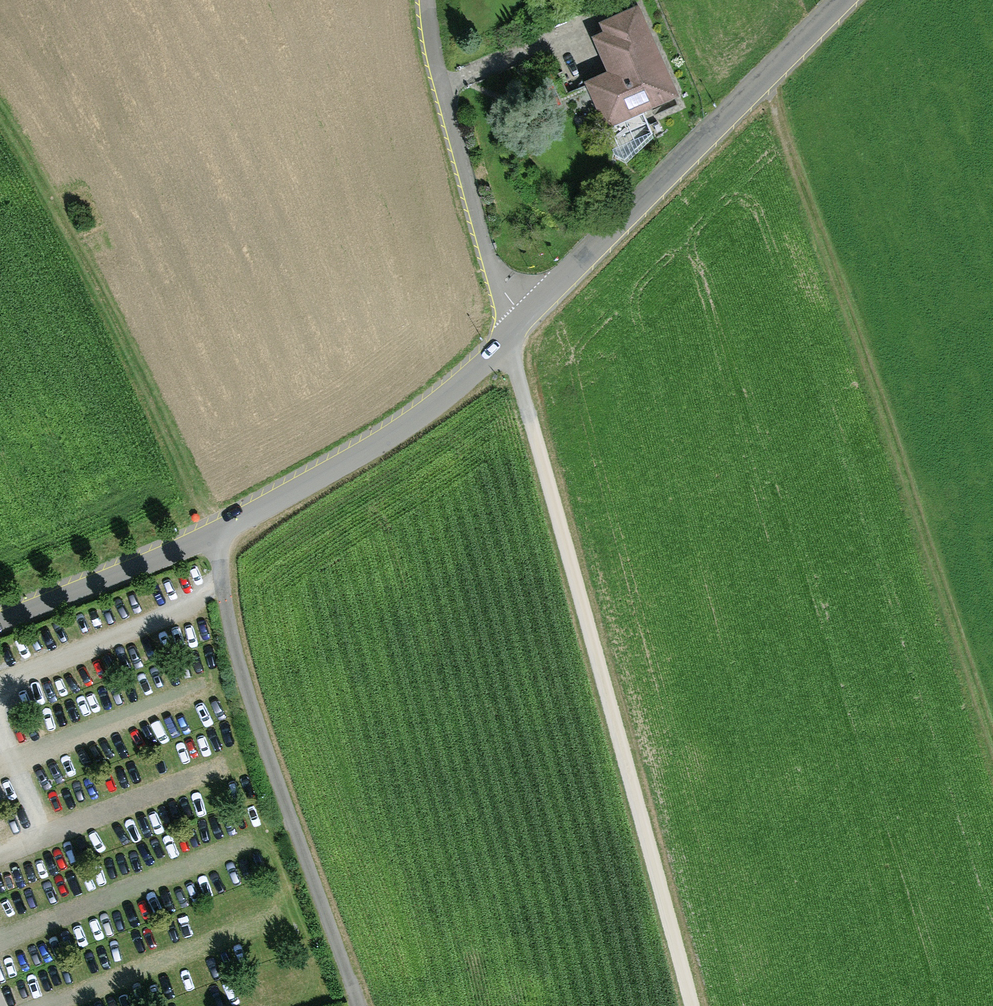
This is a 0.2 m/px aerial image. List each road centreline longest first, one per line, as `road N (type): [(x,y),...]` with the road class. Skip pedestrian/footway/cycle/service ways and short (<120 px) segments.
road 1 (track): [(765,79),(886,420),(992,760)]
road 2 (track): [(689,1005),(518,375),(502,345)]
road 3 (residential): [(525,321),(454,388),(365,450),(212,535),(0,618)]
road 4 (track): [(212,535),(237,662),(358,1005)]
road 5 (residential): [(840,0),(525,321)]
road 6 (unclassified): [(429,0),(439,84),(490,263),(525,321)]

